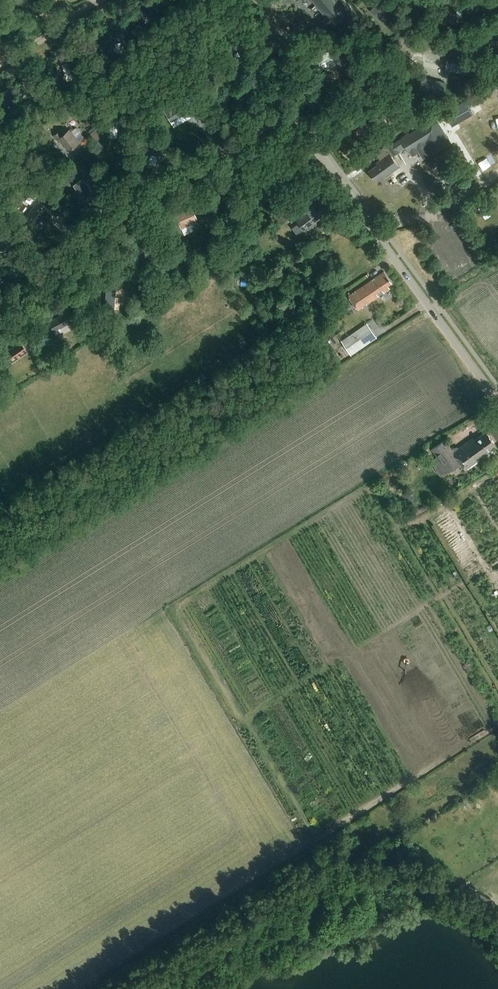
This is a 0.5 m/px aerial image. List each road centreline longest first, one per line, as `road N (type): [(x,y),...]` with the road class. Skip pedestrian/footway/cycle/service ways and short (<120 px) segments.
road 1 (unclassified): [(497,400),(208,0)]
road 2 (track): [(497,723),(317,840)]

